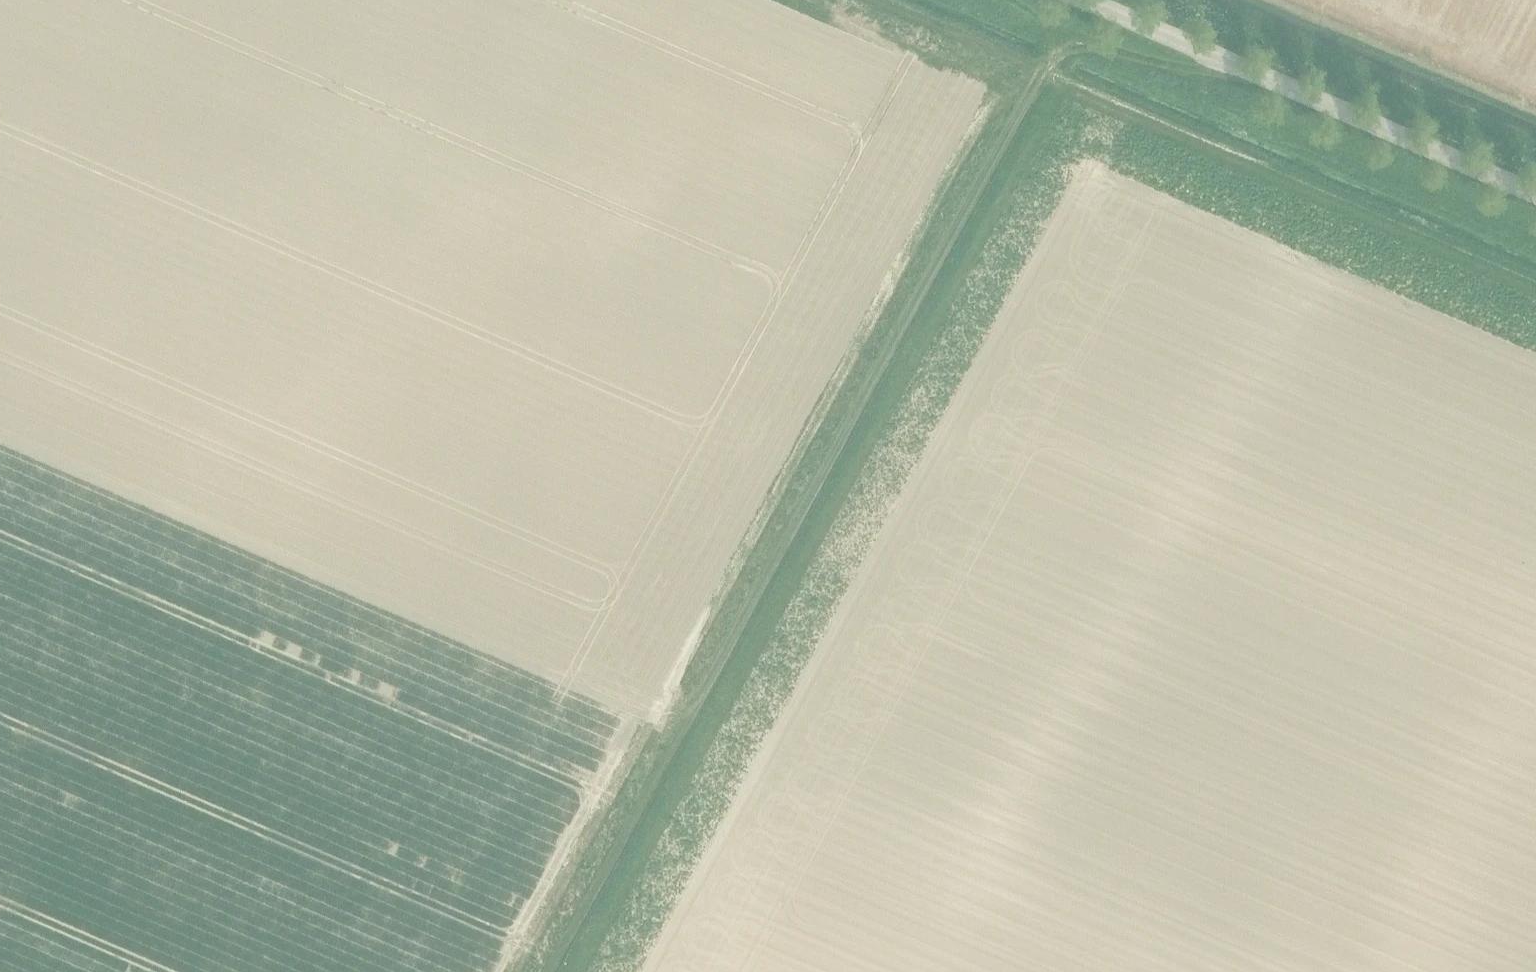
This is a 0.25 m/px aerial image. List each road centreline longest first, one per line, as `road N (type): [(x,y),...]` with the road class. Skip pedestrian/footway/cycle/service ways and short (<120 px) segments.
road 1 (unclassified): [(1535,201),(1079,0)]

